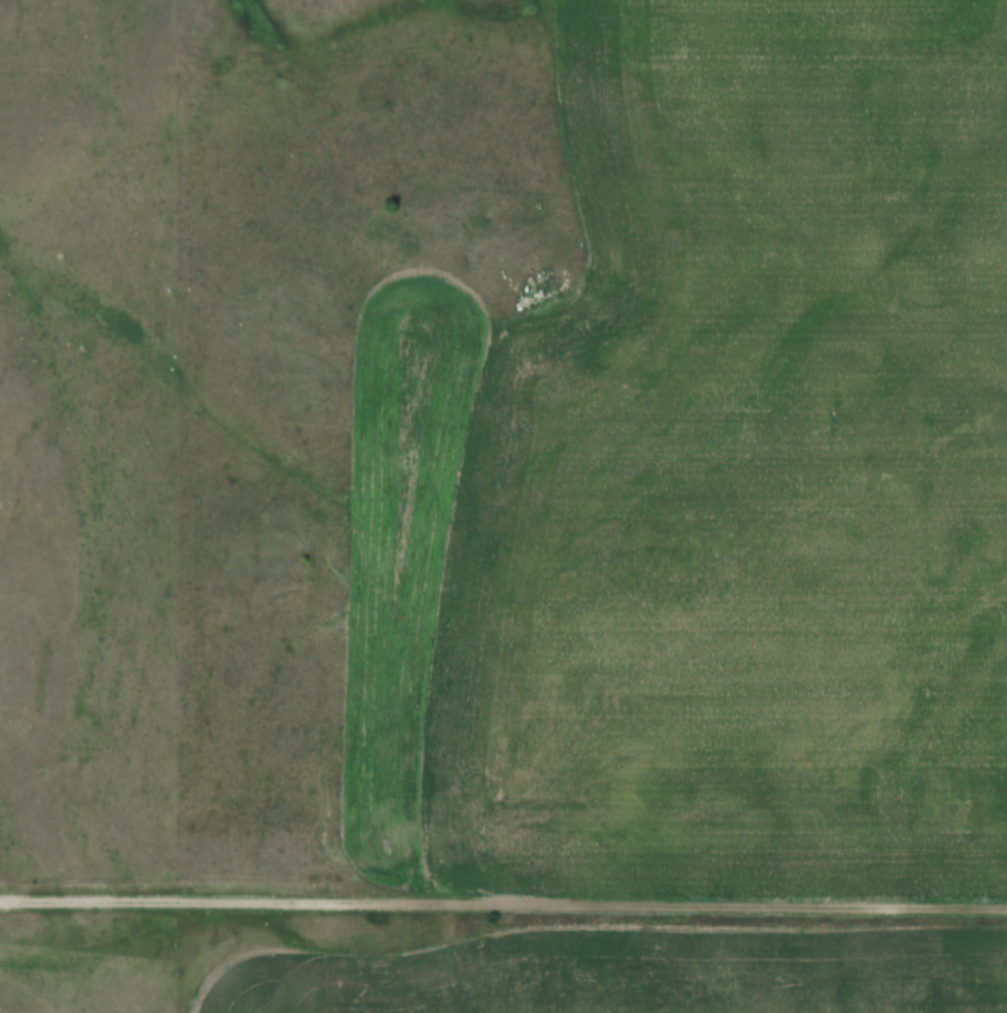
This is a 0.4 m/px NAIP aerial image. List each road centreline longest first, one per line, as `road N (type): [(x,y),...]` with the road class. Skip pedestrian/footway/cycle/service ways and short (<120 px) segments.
road 1 (track): [(1006,909),(0,902)]

